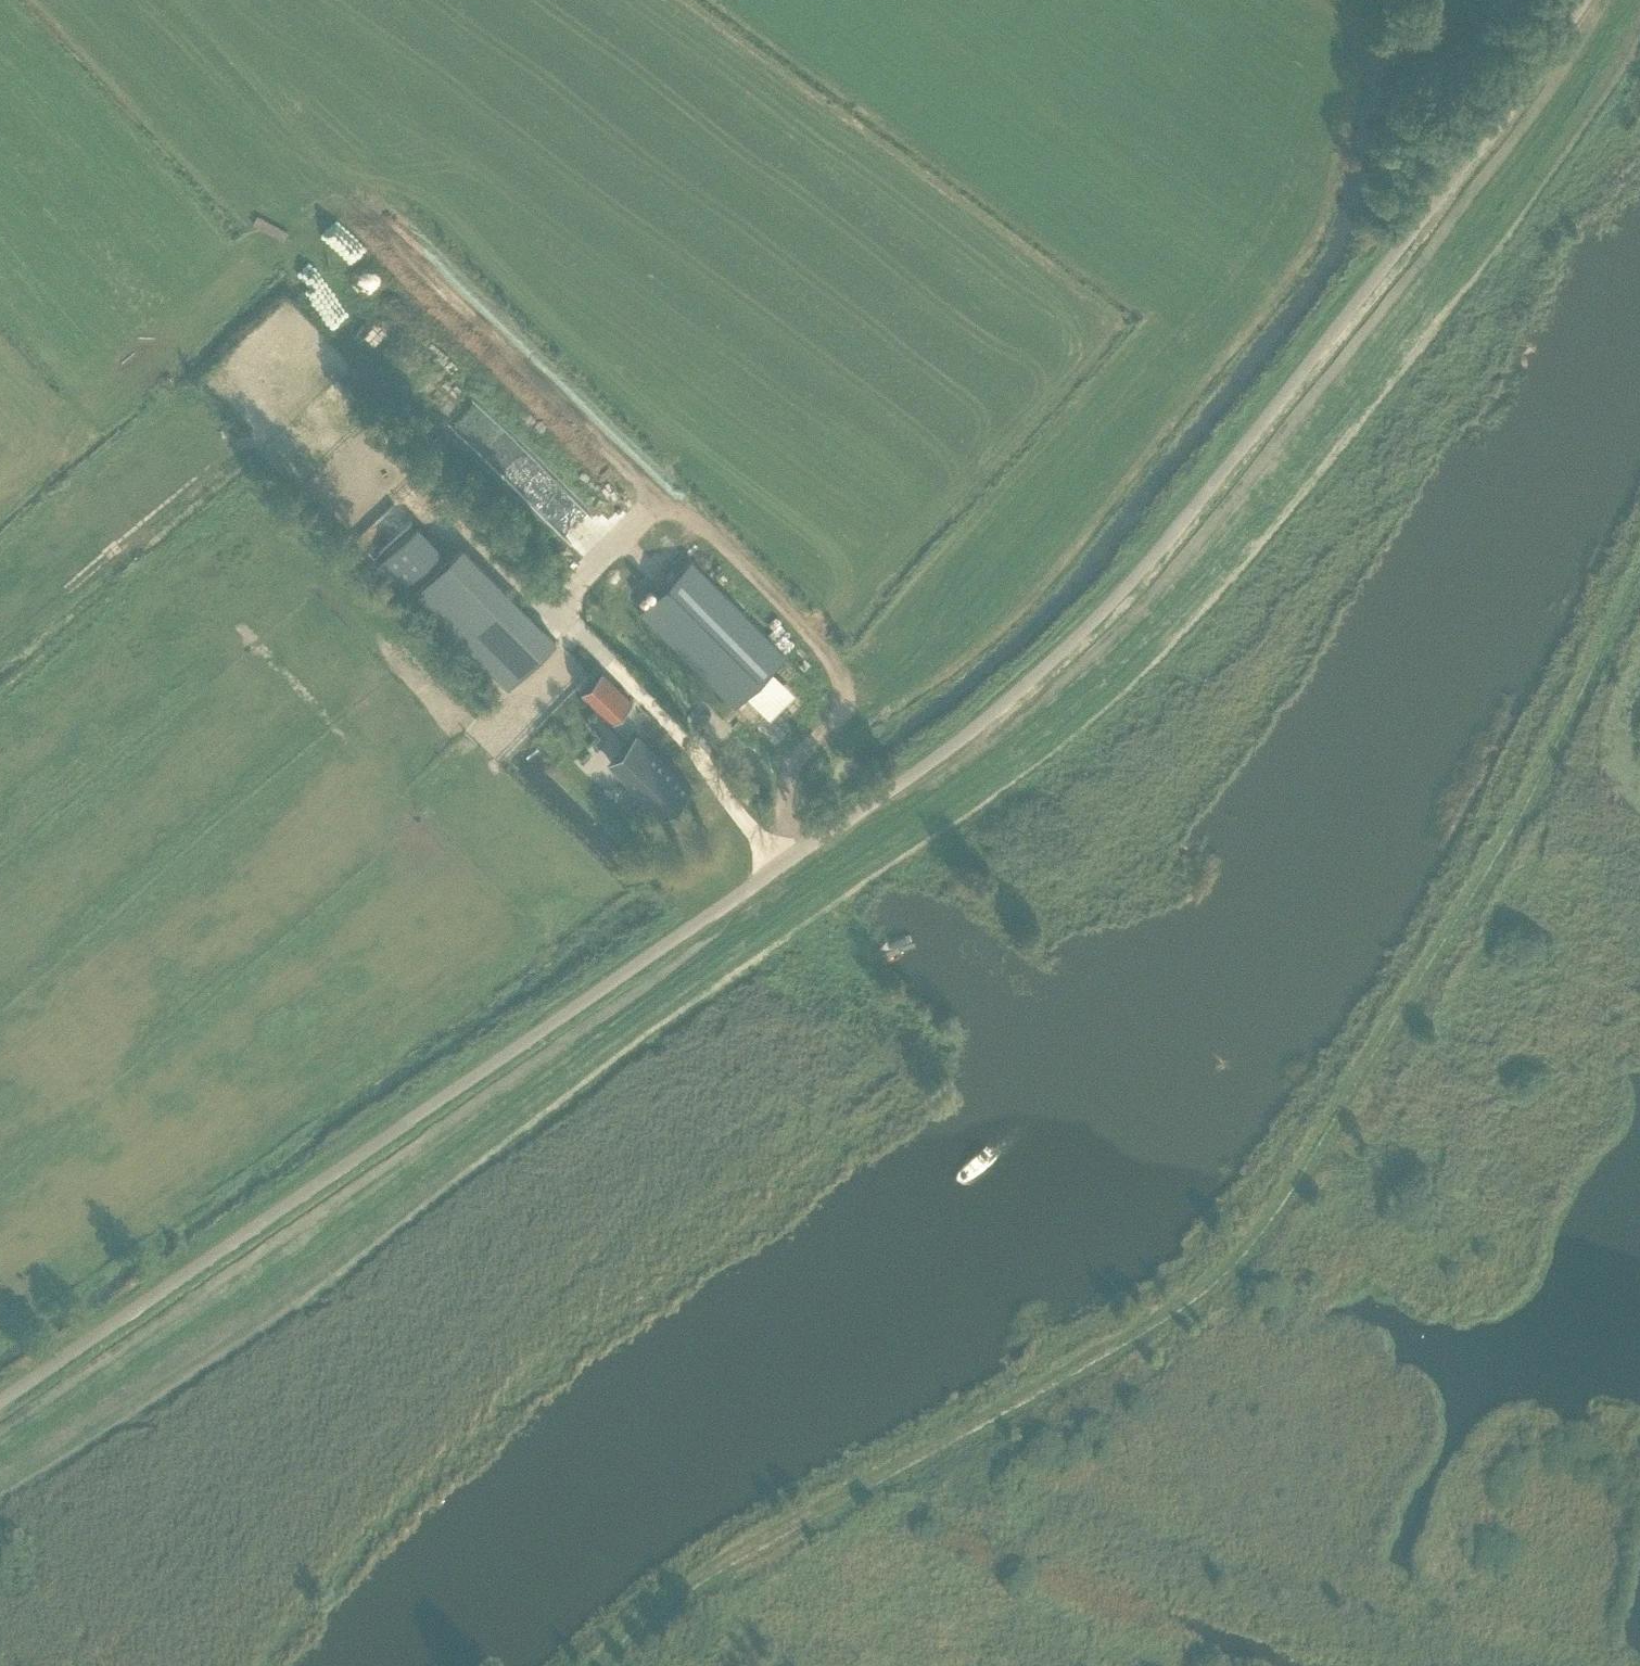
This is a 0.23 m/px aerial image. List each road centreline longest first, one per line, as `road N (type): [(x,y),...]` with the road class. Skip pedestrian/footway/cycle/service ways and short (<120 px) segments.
road 1 (unclassified): [(0,1402),(942,752),(1050,662),(1129,585),(1203,495),(1514,99),(1582,0)]

